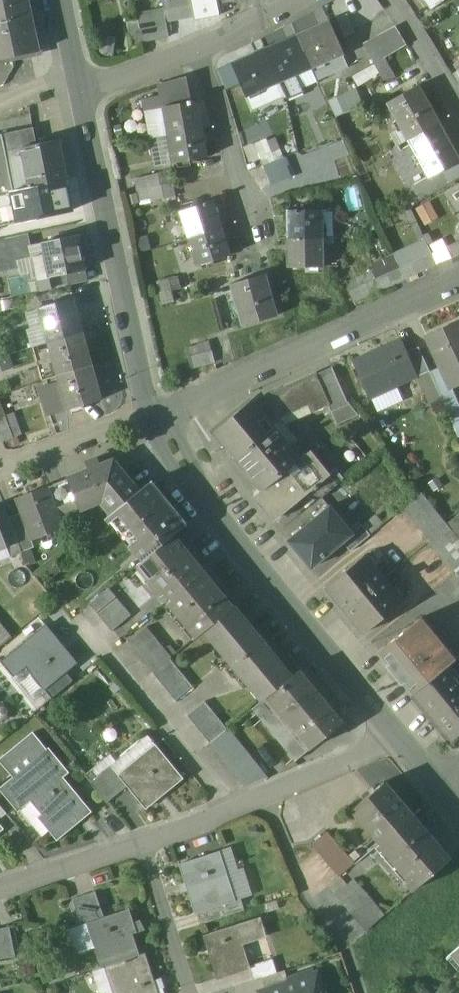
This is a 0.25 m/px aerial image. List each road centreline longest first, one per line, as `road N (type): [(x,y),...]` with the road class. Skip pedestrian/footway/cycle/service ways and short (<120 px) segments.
road 1 (residential): [(397,737),(179,457),(151,411)]
road 2 (residential): [(151,411),(78,83)]
road 3 (residential): [(151,411),(458,278)]
road 4 (residential): [(81,626),(234,809)]
road 5 (residential): [(252,225),(195,49)]
road 6 (residential): [(234,809),(397,737)]
road 7 (residential): [(0,468),(151,411)]
road 8 (residential): [(140,845),(189,992)]
road 9 (residential): [(0,888),(140,845)]
road 10 (residential): [(458,103),(389,0)]
road 11 (residential): [(195,49),(121,78),(78,83)]

